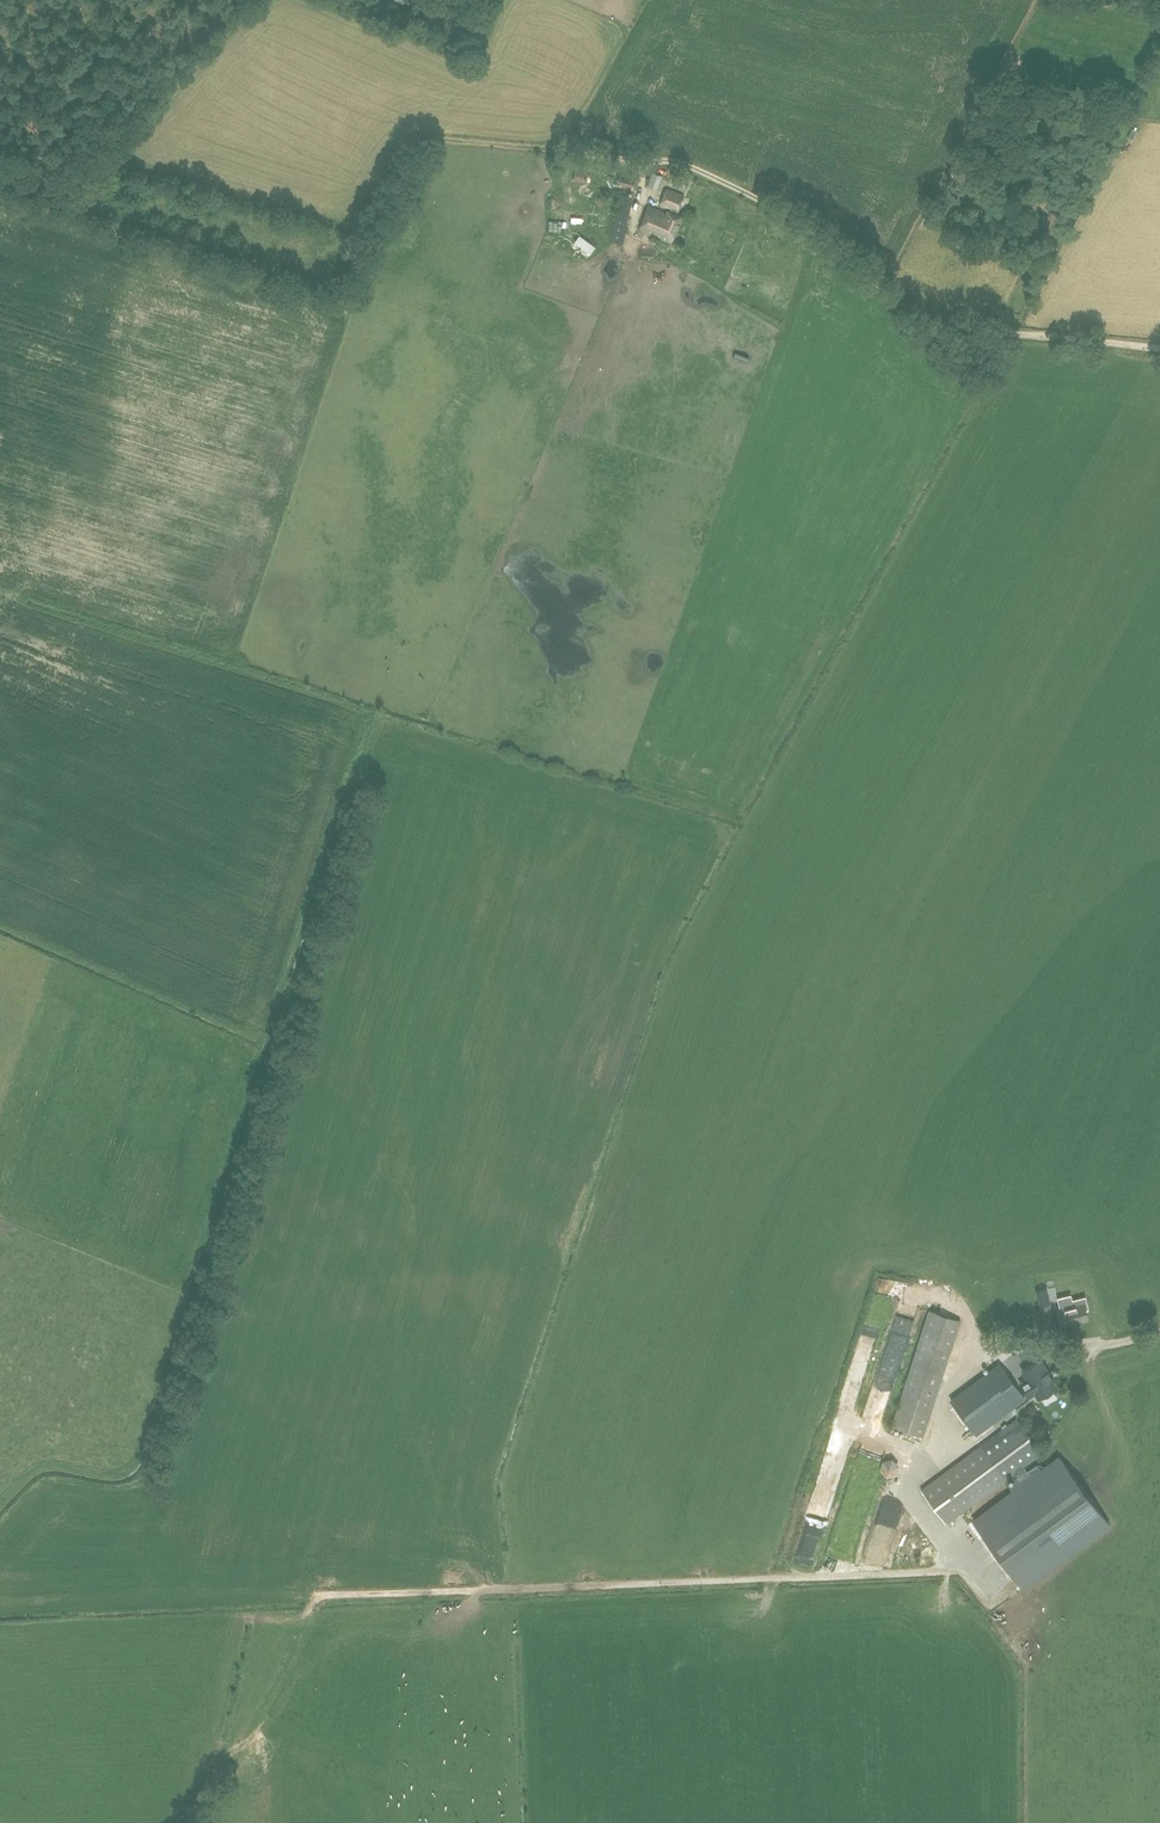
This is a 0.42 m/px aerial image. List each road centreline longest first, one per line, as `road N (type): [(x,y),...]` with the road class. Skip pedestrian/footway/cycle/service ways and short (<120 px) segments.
road 1 (track): [(1159,349),(1016,333),(918,308),(816,230),(679,161),(423,145),(391,165),(349,229),(0,148)]

